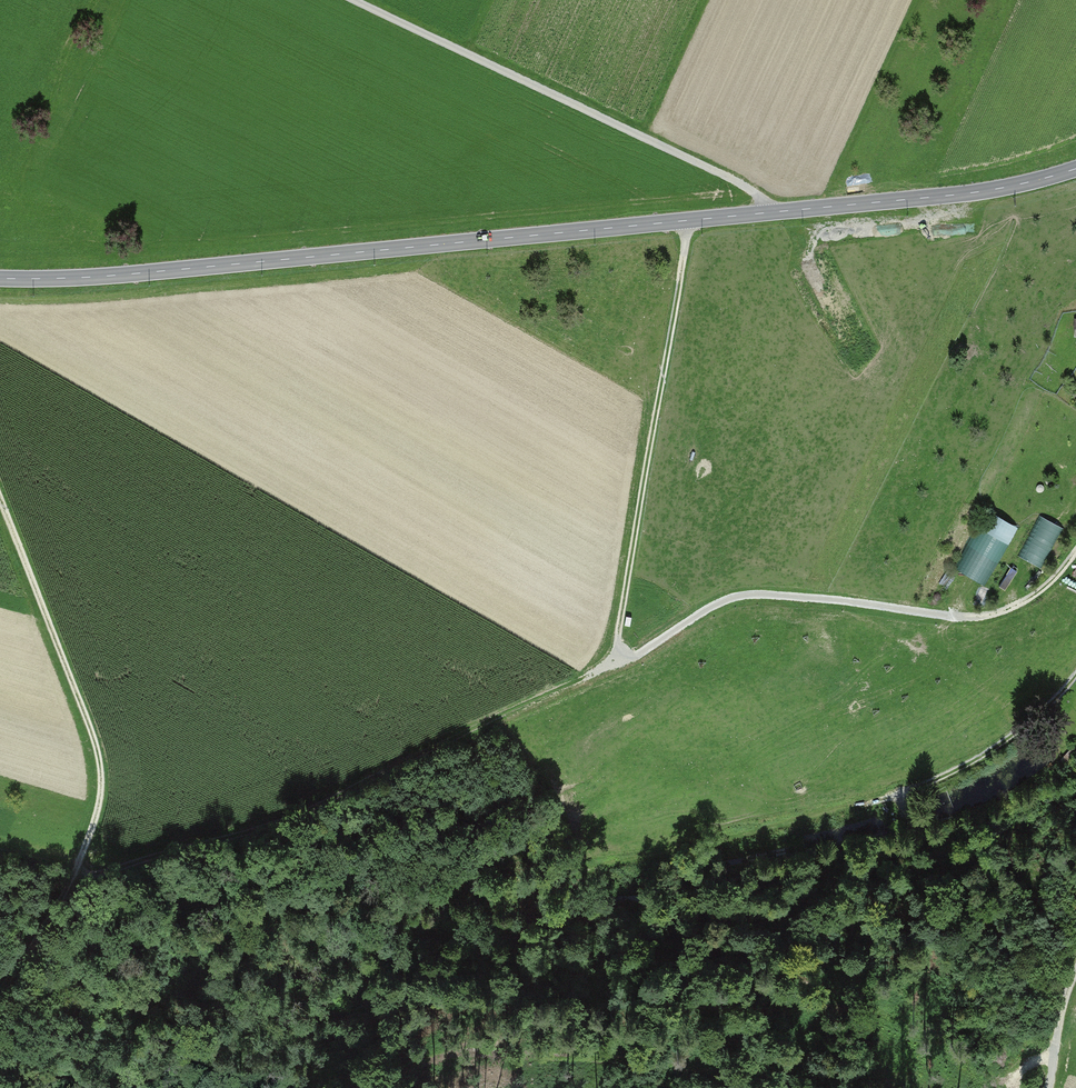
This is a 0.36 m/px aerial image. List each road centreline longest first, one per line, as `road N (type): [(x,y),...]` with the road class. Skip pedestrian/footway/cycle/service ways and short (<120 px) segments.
road 1 (primary): [(0,278),(110,276),(955,195),(1075,168)]
road 2 (track): [(689,221),(612,661),(281,820),(78,876)]
road 3 (track): [(0,494),(103,779),(78,876),(0,989)]
road 4 (track): [(1075,551),(1032,598),(988,615),(761,587),(709,603),(612,661)]
road 5 (track): [(354,0),(752,190),(780,211)]
road 6 (track): [(972,762),(1075,675)]

